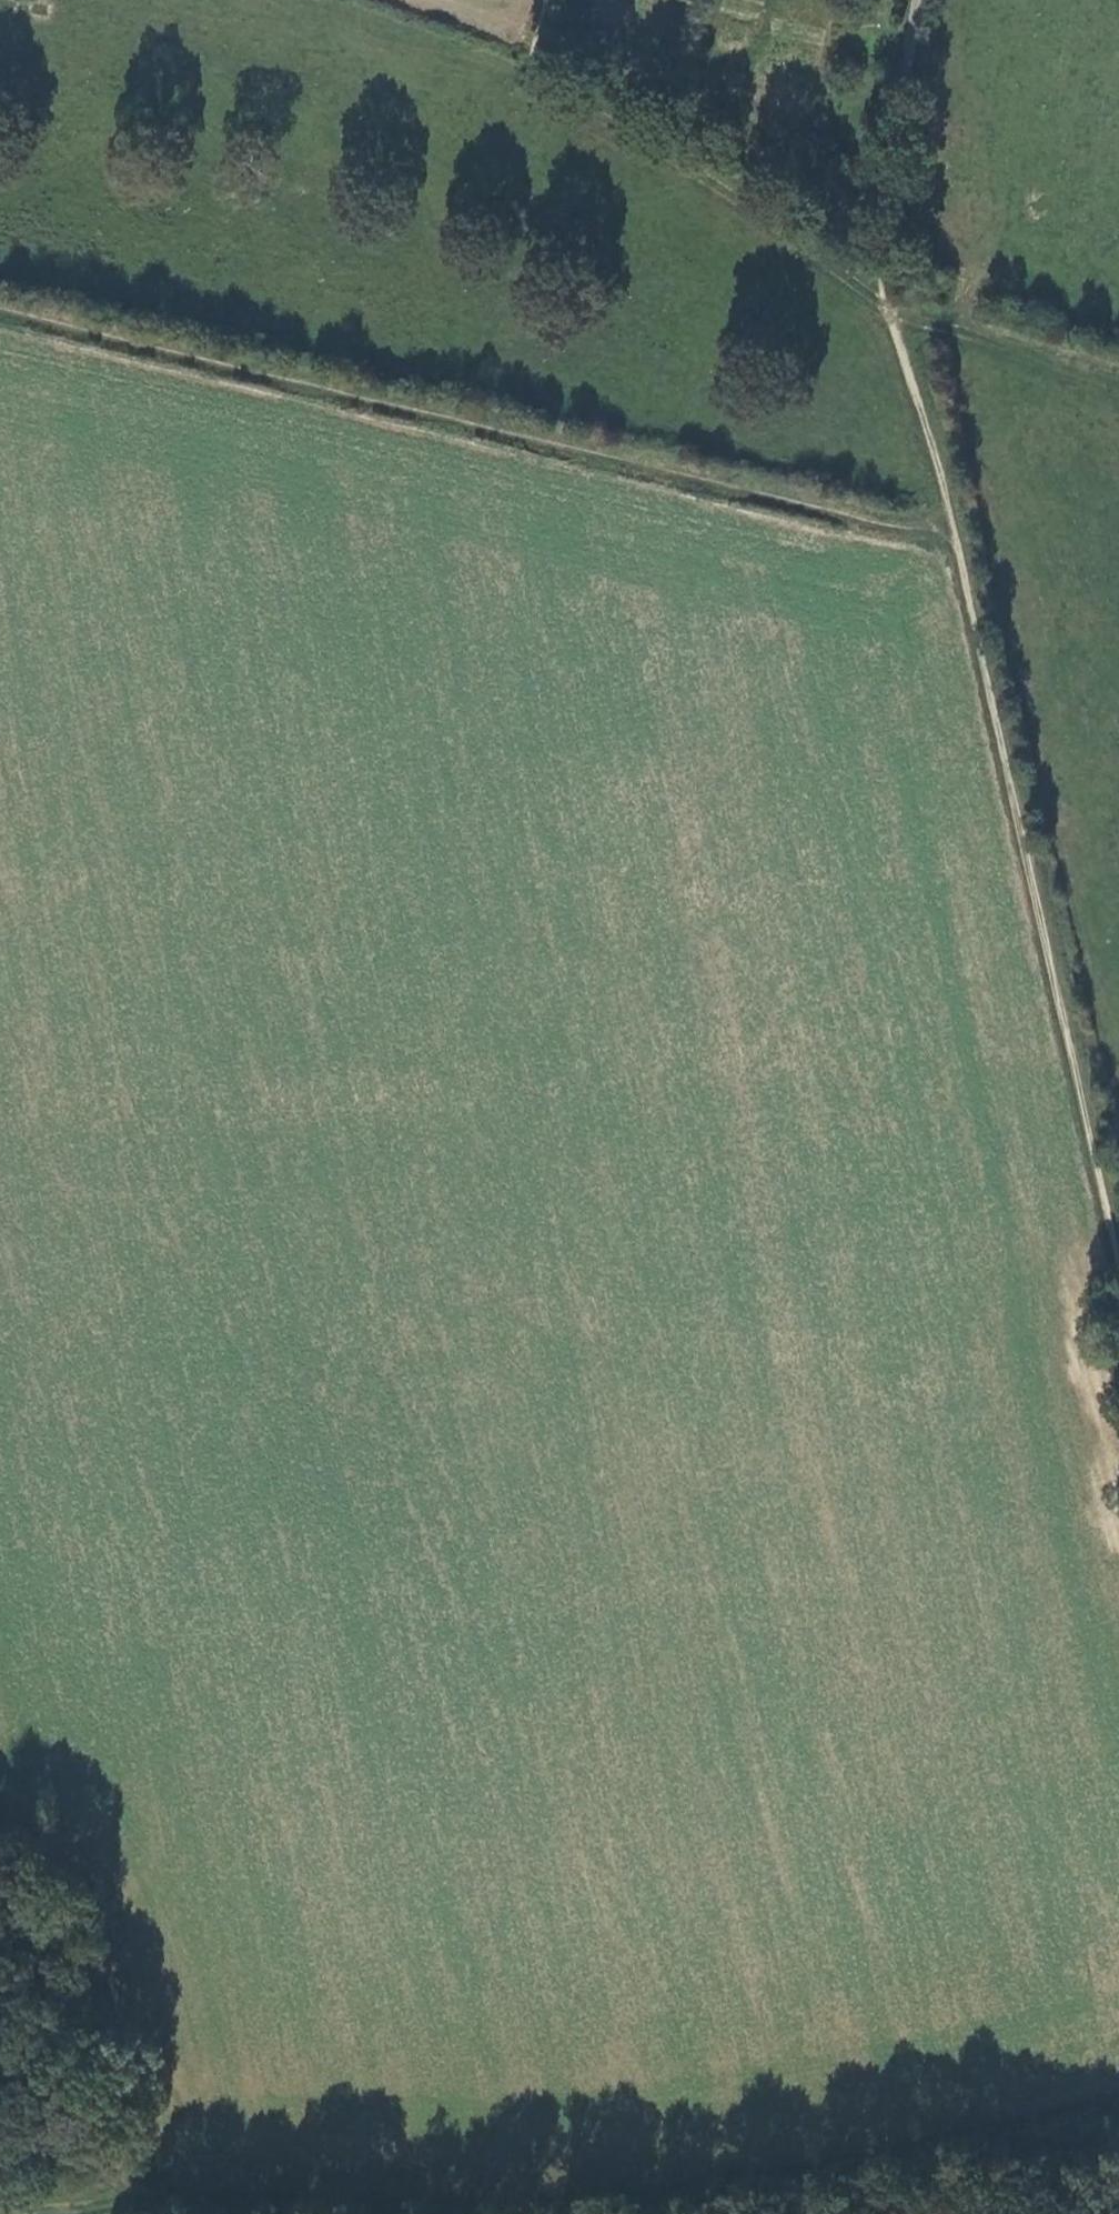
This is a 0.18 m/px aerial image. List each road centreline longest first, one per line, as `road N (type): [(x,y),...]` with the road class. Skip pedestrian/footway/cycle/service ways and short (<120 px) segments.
road 1 (track): [(141,2196),(355,2200),(655,2191),(1118,2107)]
road 2 (track): [(954,553),(1118,1224)]
road 3 (track): [(894,276),(954,553)]
road 4 (residential): [(921,0),(881,219),(894,276)]

